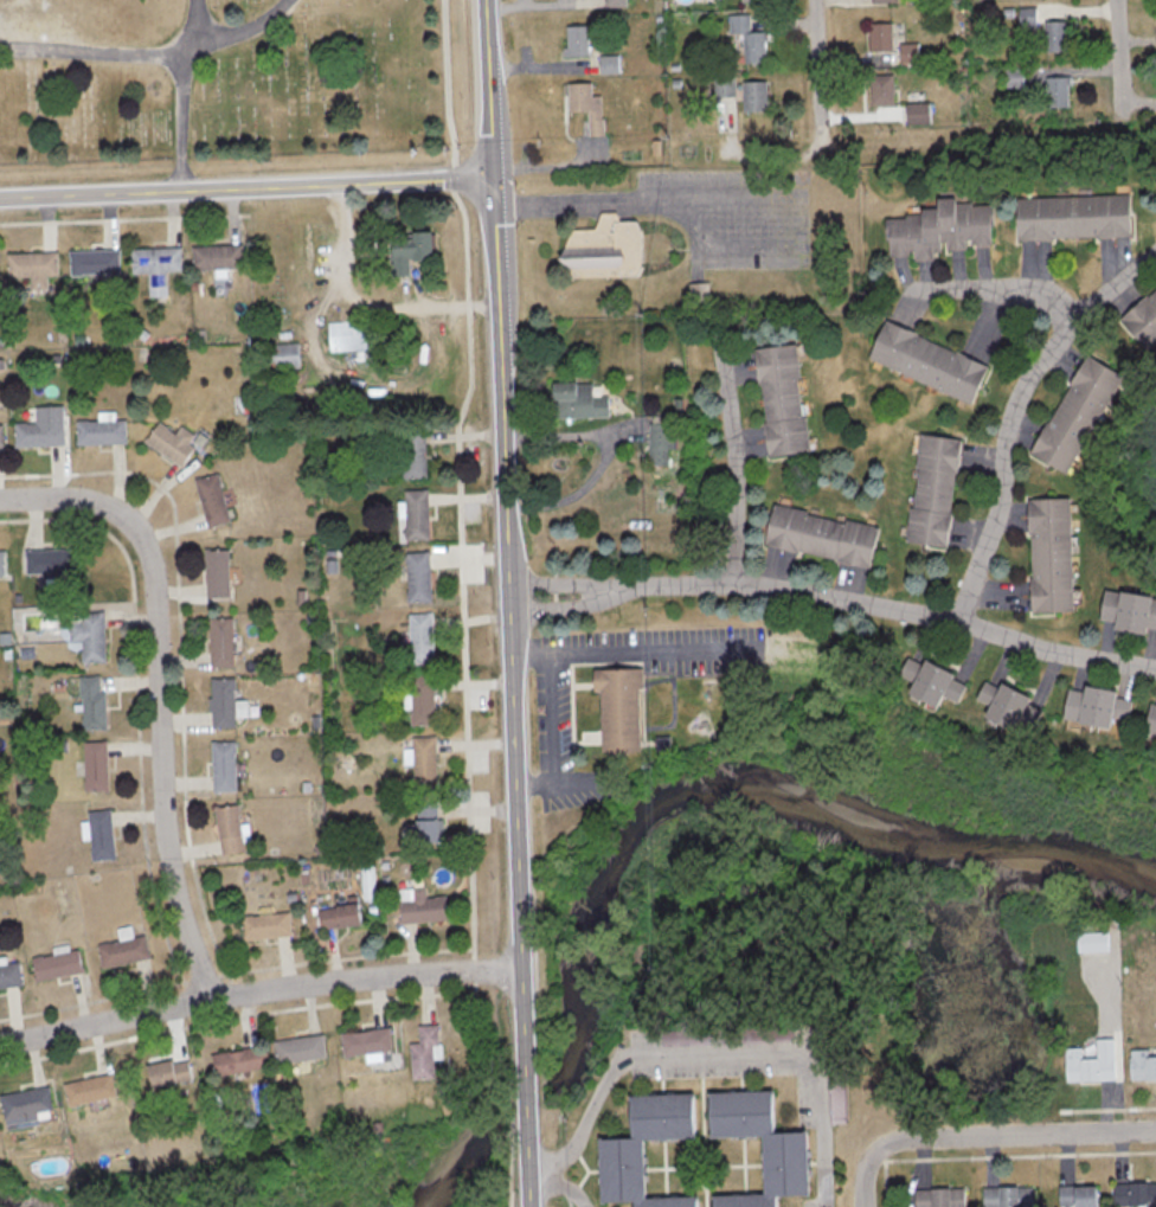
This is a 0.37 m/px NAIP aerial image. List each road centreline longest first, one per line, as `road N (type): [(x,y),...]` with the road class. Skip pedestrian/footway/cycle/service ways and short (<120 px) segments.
road 1 (tertiary): [(527,965),(491,0)]
road 2 (residential): [(212,997),(171,856),(153,590),(135,526),(81,501),(0,499)]
road 3 (residential): [(527,965),(291,984),(0,1041)]
road 4 (residential): [(503,175),(0,197)]
road 5 (residential): [(868,1206),(874,1156),(894,1139),(1155,1131)]
road 6 (residential): [(959,624),(1011,426),(1077,323)]
road 7 (residential): [(646,585),(764,585),(959,624)]
road 8 (residential): [(738,584),(744,447),(728,355)]
road 9 (residential): [(959,624),(1072,657),(1155,671)]
road 10 (residential): [(1077,323),(1061,308),(1013,291),(897,294)]
road 11 (residential): [(815,140),(811,0)]
road 12 (residential): [(516,605),(603,603),(646,585)]
road 13 (residential): [(646,585),(516,584)]

